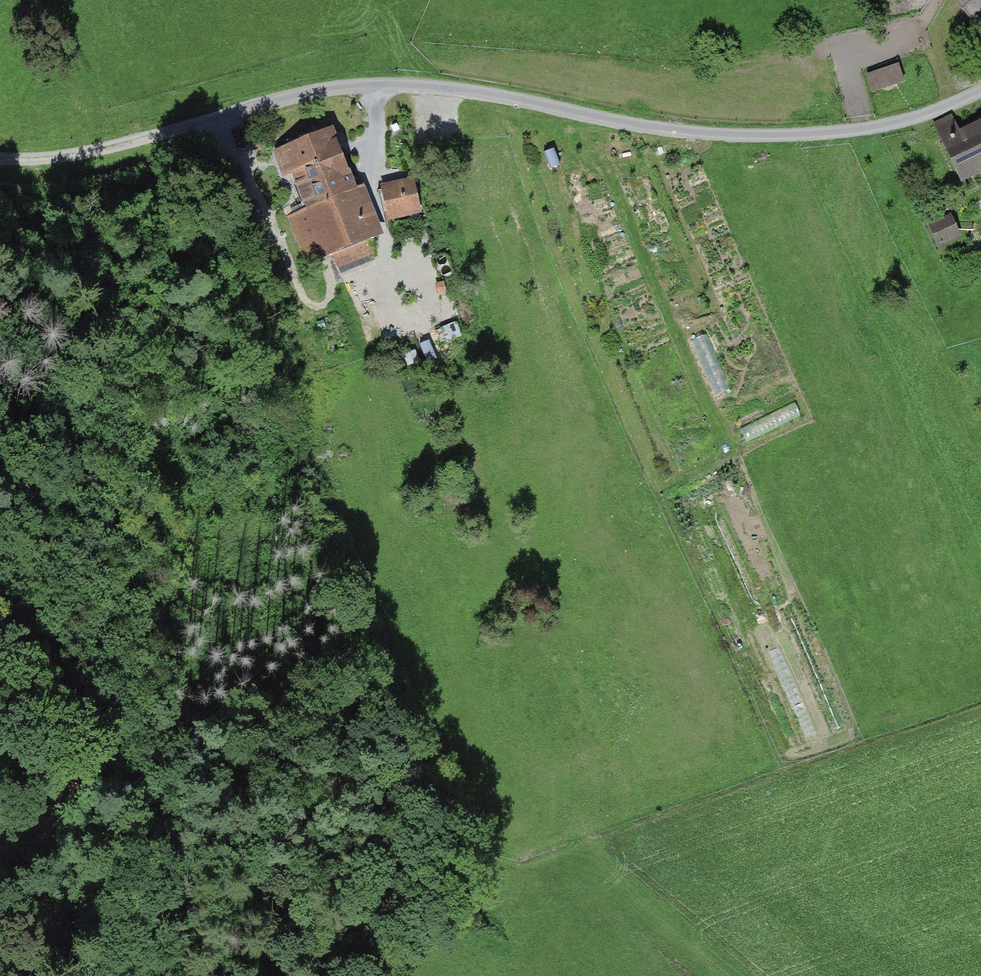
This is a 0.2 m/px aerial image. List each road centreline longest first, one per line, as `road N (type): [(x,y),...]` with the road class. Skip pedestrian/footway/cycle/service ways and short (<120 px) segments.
road 1 (unclassified): [(380,86),(481,94),(706,138),(778,139),(861,134),(980,91)]
road 2 (track): [(980,706),(490,873)]
road 3 (track): [(808,137),(980,554)]
road 4 (track): [(152,849),(20,614),(0,598)]
road 5 (track): [(151,140),(282,99),(380,86)]
road 6 (track): [(0,168),(18,173),(151,140)]
road 7 (track): [(165,975),(177,957),(173,901),(152,849)]

